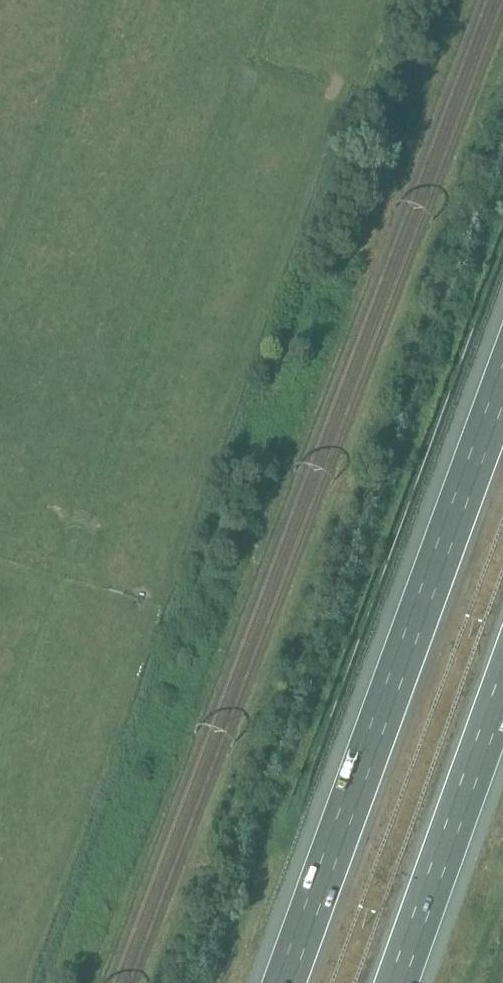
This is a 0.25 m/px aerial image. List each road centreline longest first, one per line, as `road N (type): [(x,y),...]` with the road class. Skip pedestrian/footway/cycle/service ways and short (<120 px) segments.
road 1 (motorway): [(502,386),(285,982)]
road 2 (motorway): [(399,982),(502,692)]

